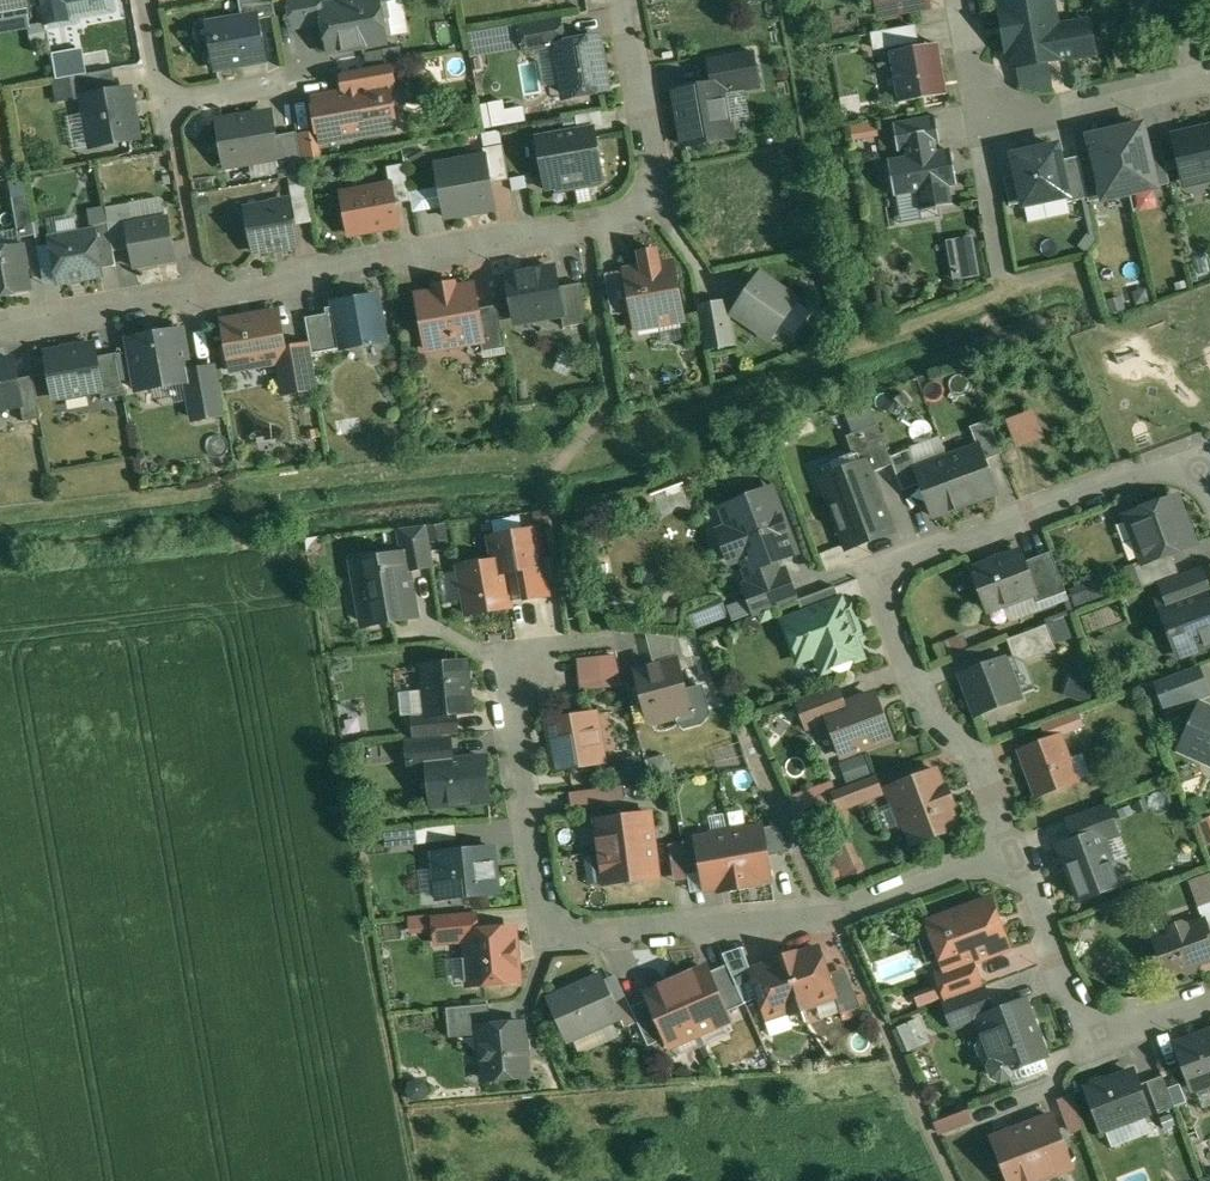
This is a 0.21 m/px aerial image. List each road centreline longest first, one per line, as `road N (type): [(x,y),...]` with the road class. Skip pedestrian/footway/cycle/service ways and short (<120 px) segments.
road 1 (residential): [(626,0),(653,157),(647,189),(625,216),(0,330)]
road 2 (residential): [(1015,850),(832,917),(601,935),(569,930),(543,892),(507,675),(576,638)]
road 3 (residential): [(1015,850),(981,760),(929,720),(885,593),(899,565),(928,551),(1157,468),(1205,461)]
road 4 (residential): [(963,0),(984,117),(1059,112),(1209,78)]
road 5 (residential): [(1209,999),(1130,1028),(1099,1030),(1082,1016),(1015,850)]

